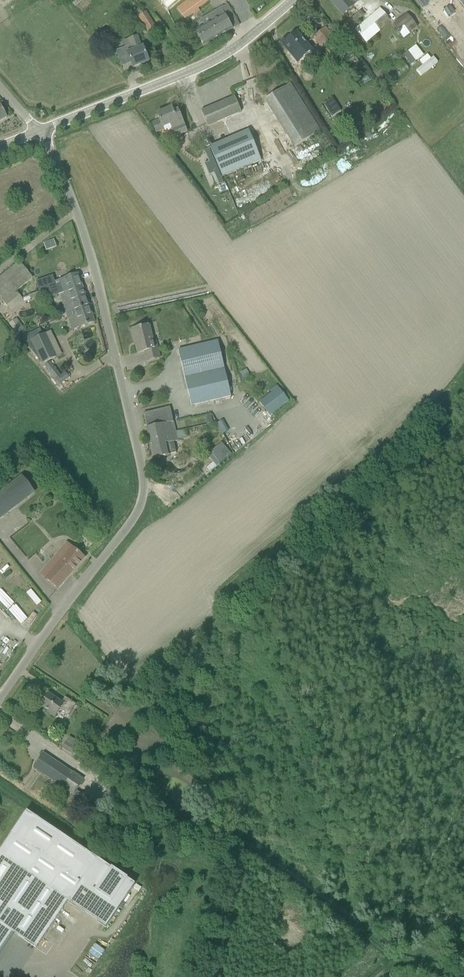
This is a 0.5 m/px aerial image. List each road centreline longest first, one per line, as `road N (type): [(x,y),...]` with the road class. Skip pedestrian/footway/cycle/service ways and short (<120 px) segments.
road 1 (unclassified): [(0,701),(133,521),(144,488),(98,280),(39,132)]
road 2 (tertiary): [(39,132),(188,73),(239,46),(292,0)]

